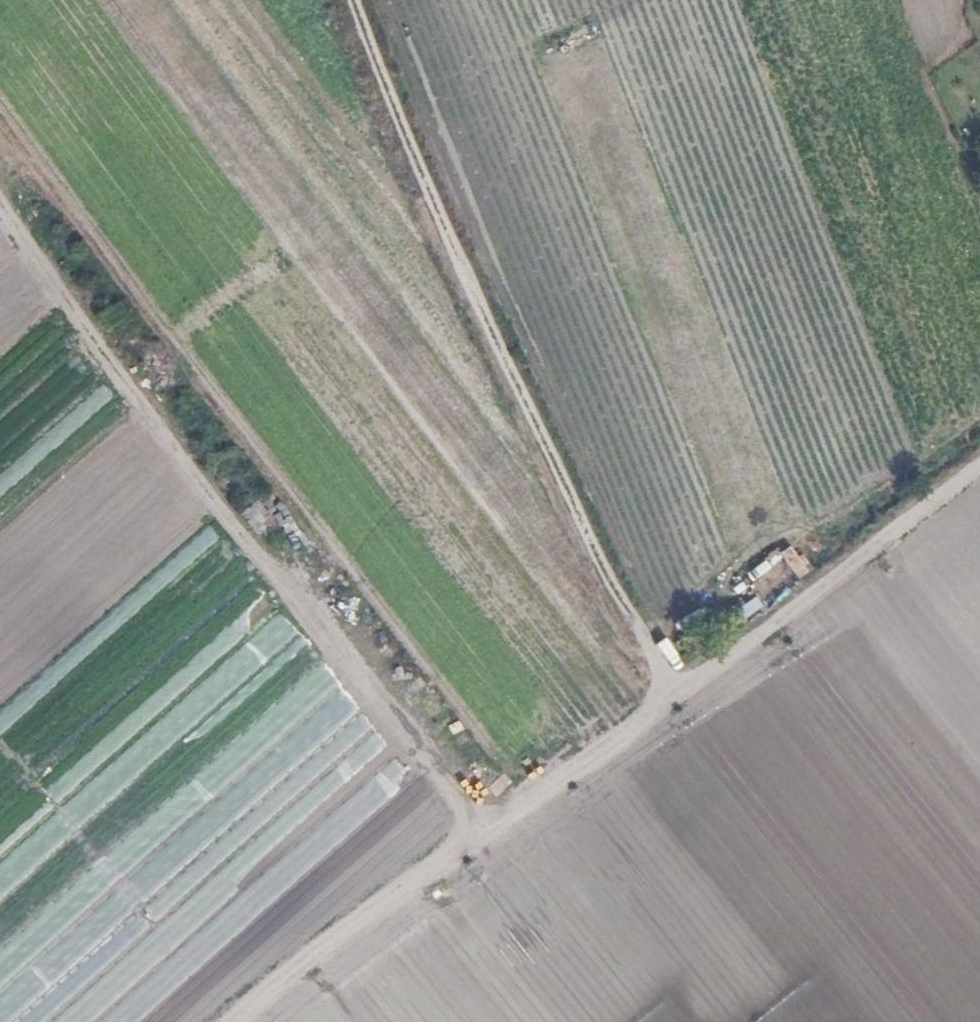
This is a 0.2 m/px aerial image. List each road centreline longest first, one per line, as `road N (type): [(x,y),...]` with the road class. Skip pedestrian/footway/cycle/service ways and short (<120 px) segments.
road 1 (track): [(979,423),(691,630),(675,693),(398,106),(361,0)]
road 2 (track): [(979,465),(233,1021)]
road 3 (track): [(0,206),(98,347),(481,838)]

